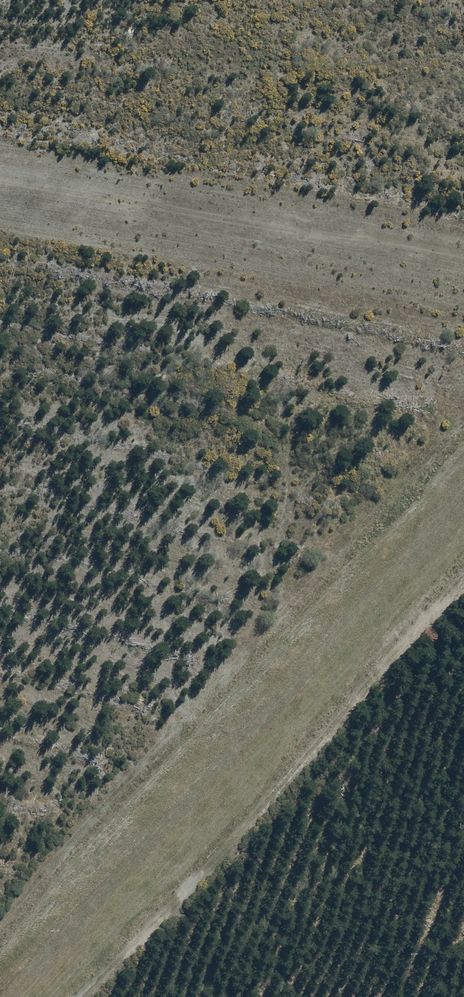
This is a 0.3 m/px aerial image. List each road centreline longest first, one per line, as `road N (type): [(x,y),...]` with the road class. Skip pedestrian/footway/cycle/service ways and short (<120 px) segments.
road 1 (track): [(0,925),(463,411)]
road 2 (track): [(463,574),(91,996)]
road 3 (track): [(0,179),(463,273)]

